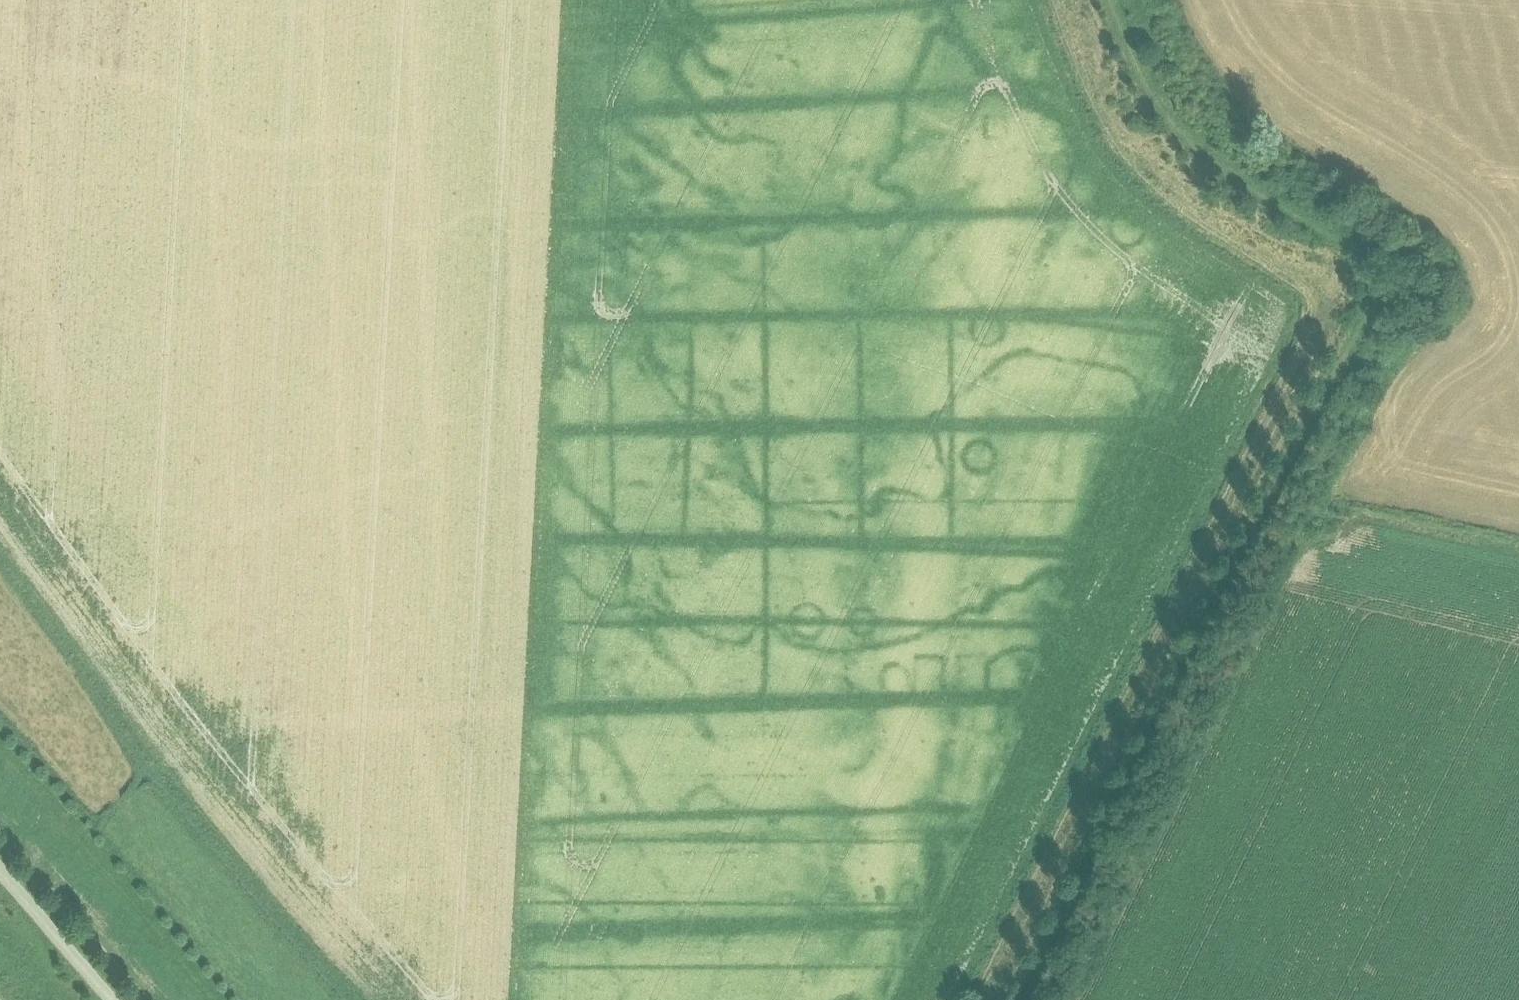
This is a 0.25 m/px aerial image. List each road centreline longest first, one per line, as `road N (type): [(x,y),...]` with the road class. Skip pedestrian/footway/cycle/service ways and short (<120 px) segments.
road 1 (track): [(1021,999),(1366,315),(1368,289),(1352,269),(1228,176),(1177,121),(1116,0)]
road 2 (tertiary): [(112,999),(0,871)]

